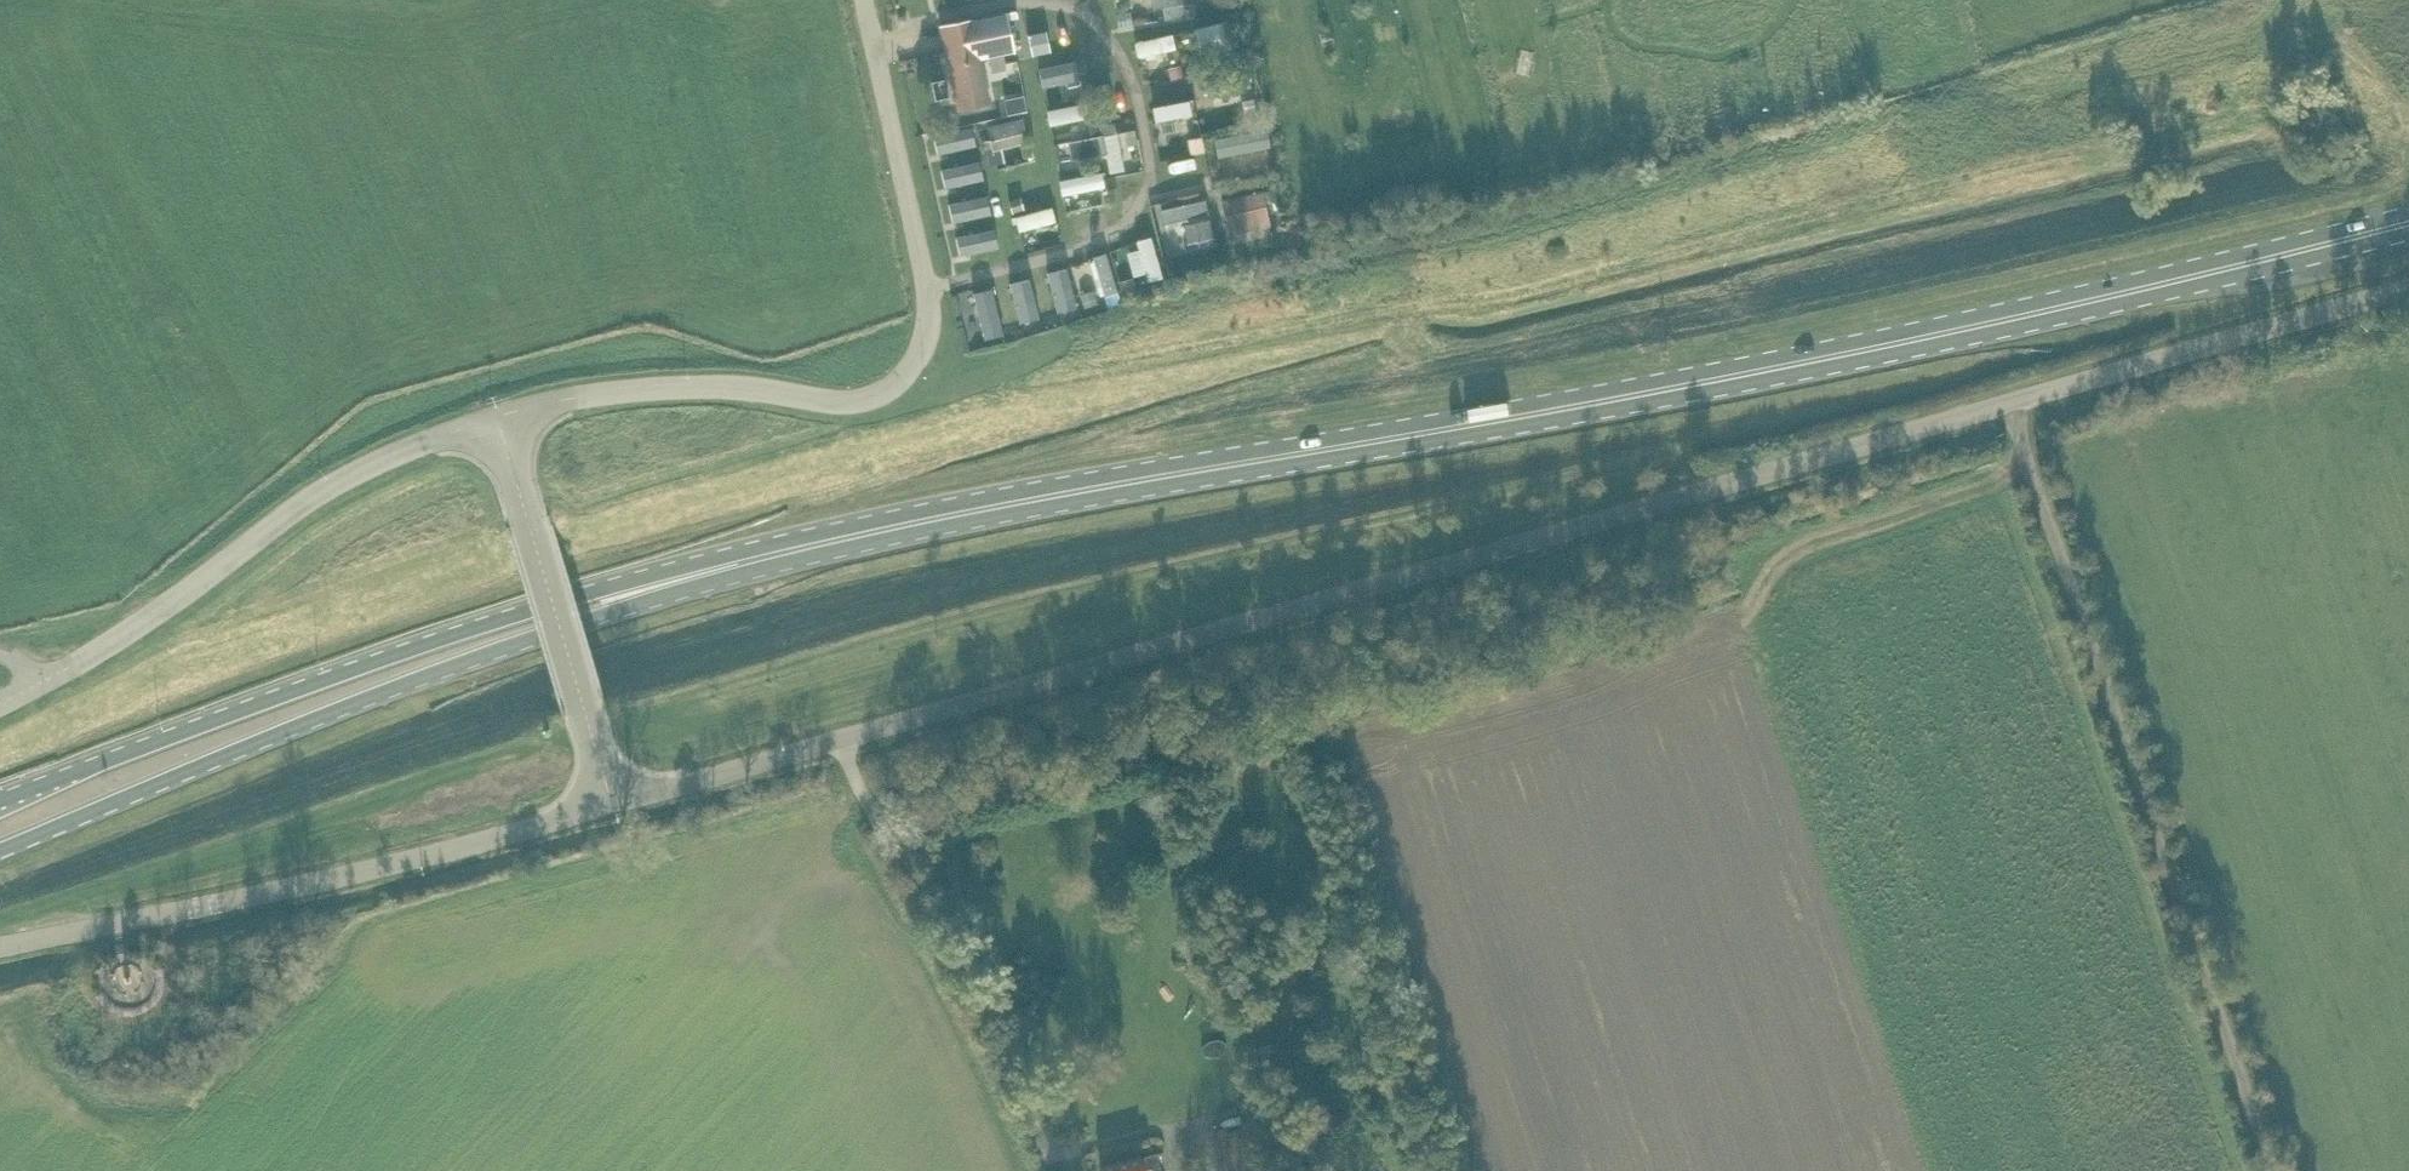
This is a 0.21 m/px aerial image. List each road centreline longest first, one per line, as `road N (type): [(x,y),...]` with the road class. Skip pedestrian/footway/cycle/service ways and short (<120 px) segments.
road 1 (unclassified): [(613,804),(2010,402)]
road 2 (primary): [(989,508),(1714,379),(2010,319),(2408,221)]
road 3 (primary): [(0,851),(536,636),(989,508)]
road 4 (primary): [(989,508),(772,545),(577,597),(346,671),(0,801)]
road 5 (unclassified): [(2275,1170),(2010,402)]
road 6 (unclassified): [(497,417),(576,397),(689,387),(875,399),(897,392),(917,371),(926,290),(864,0)]
road 7 (unclassified): [(0,947),(402,862),(613,804)]
road 8 (unclassified): [(34,686),(341,481),(432,436),(497,417)]
road 9 (unclassified): [(2010,402),(2408,287)]
road 10 (unclassified): [(613,804),(497,417)]

